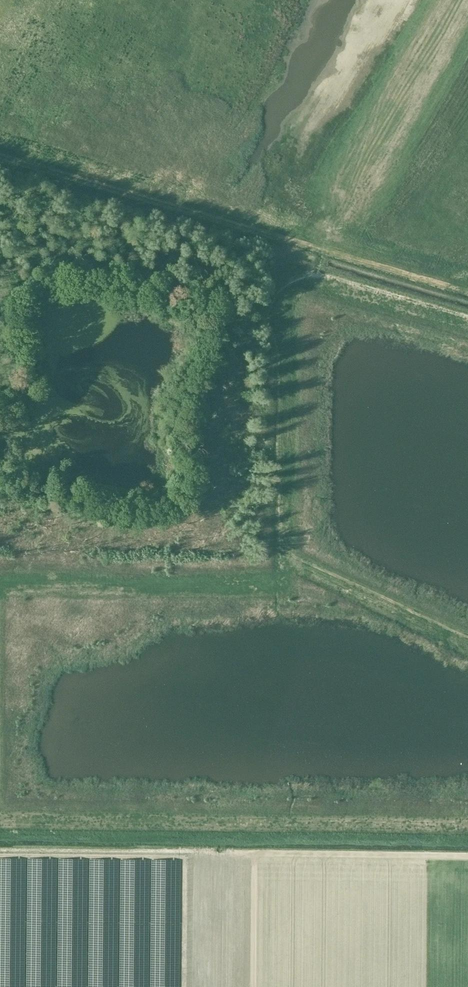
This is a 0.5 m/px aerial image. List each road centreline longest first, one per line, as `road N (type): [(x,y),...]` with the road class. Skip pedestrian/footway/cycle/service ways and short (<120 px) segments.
road 1 (track): [(0,585),(278,581),(284,572),(287,289),(316,277),(467,320)]
road 2 (track): [(467,826),(0,821)]
road 3 (track): [(290,561),(305,528),(306,348),(317,324),(354,287)]
road 4 (track): [(284,558),(467,645)]

